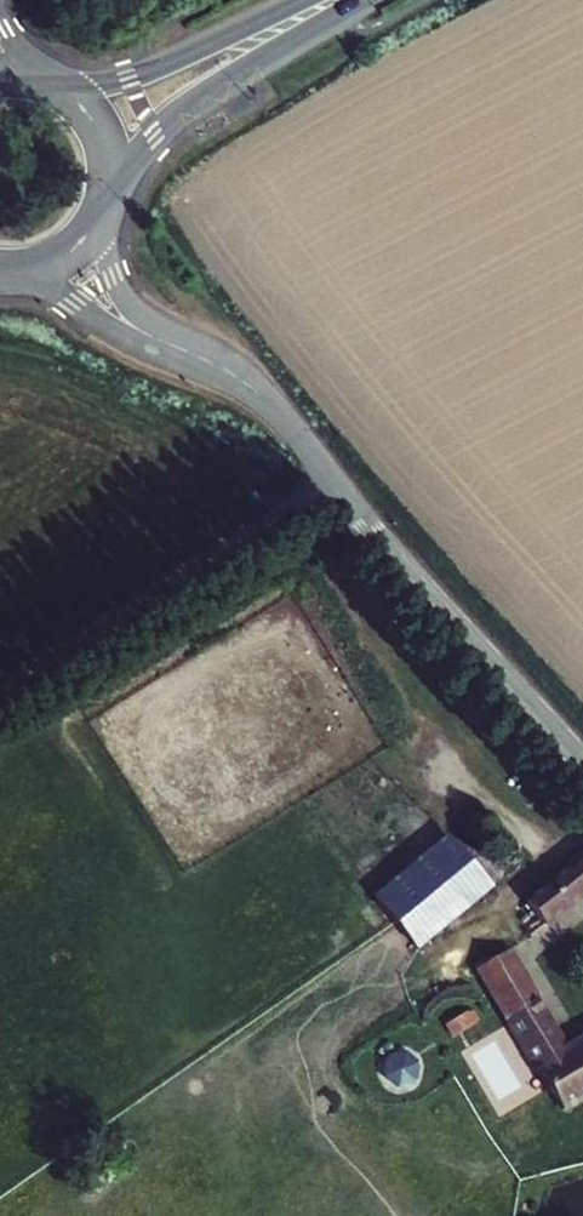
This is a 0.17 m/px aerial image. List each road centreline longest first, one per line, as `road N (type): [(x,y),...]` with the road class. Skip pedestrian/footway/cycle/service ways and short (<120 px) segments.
road 1 (residential): [(193,355),(227,372),(279,416),(582,759)]
road 2 (track): [(0,696),(333,479)]
road 3 (secondary): [(111,187),(186,108),(364,0)]
road 4 (secondary): [(300,0),(148,71),(60,85)]
road 5 (residential): [(18,270),(123,336),(193,355)]
road 6 (residential): [(193,355),(126,302),(100,218)]
road 7 (secondary): [(111,187),(102,128),(60,85)]

